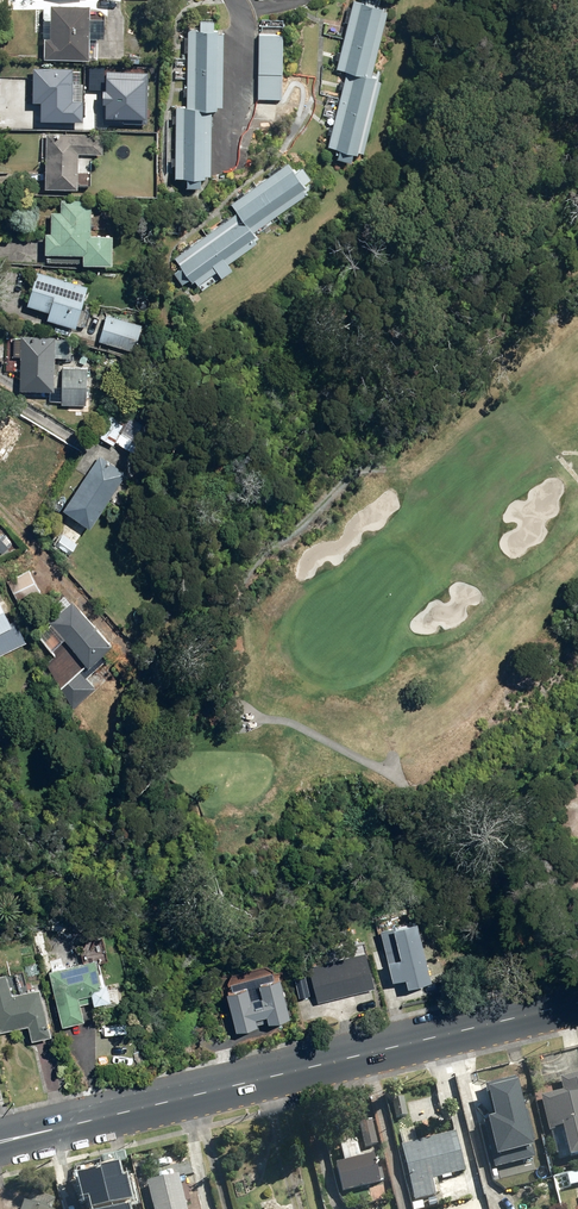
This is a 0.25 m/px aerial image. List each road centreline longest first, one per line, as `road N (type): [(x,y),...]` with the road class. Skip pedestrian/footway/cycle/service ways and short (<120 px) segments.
road 1 (secondary): [(577,1002),(0,1143)]
road 2 (residential): [(239,11),(233,171)]

